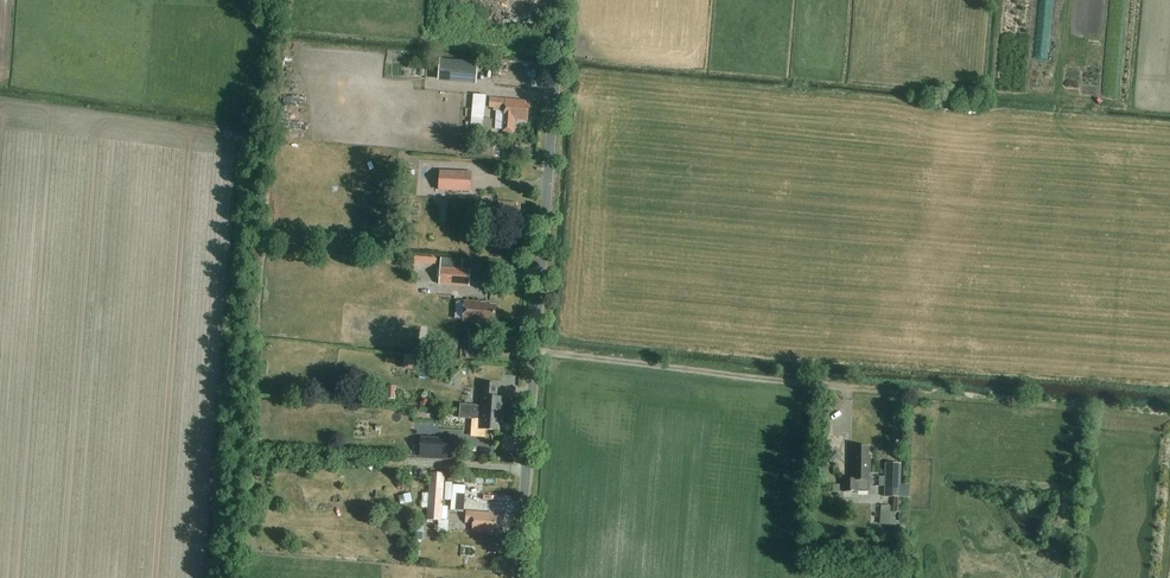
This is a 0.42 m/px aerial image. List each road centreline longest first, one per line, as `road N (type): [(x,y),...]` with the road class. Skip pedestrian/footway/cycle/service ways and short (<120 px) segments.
road 1 (track): [(534,350),(848,388),(1169,415)]
road 2 (unclassified): [(517,577),(560,0)]

